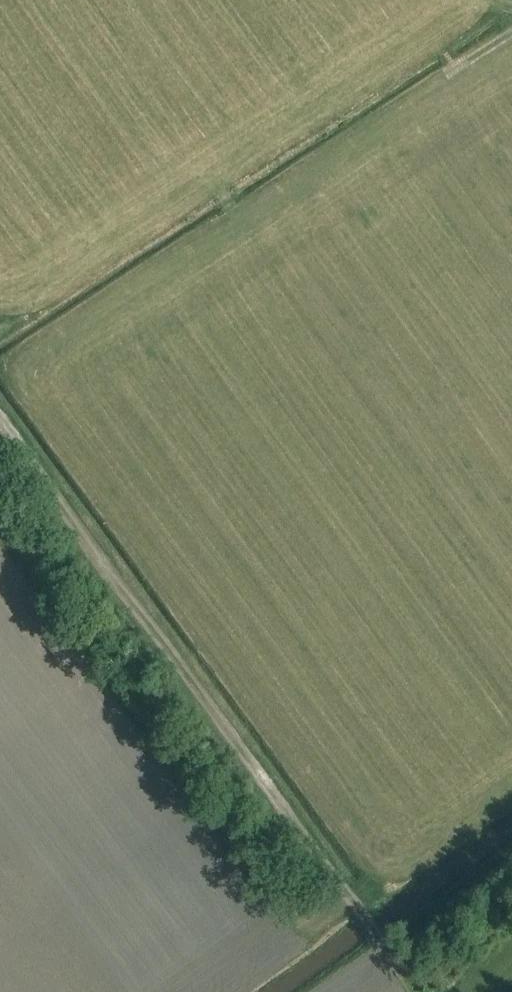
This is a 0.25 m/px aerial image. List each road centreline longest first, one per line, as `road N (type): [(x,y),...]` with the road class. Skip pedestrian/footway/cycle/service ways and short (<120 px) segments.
road 1 (track): [(0,422),(378,937)]

